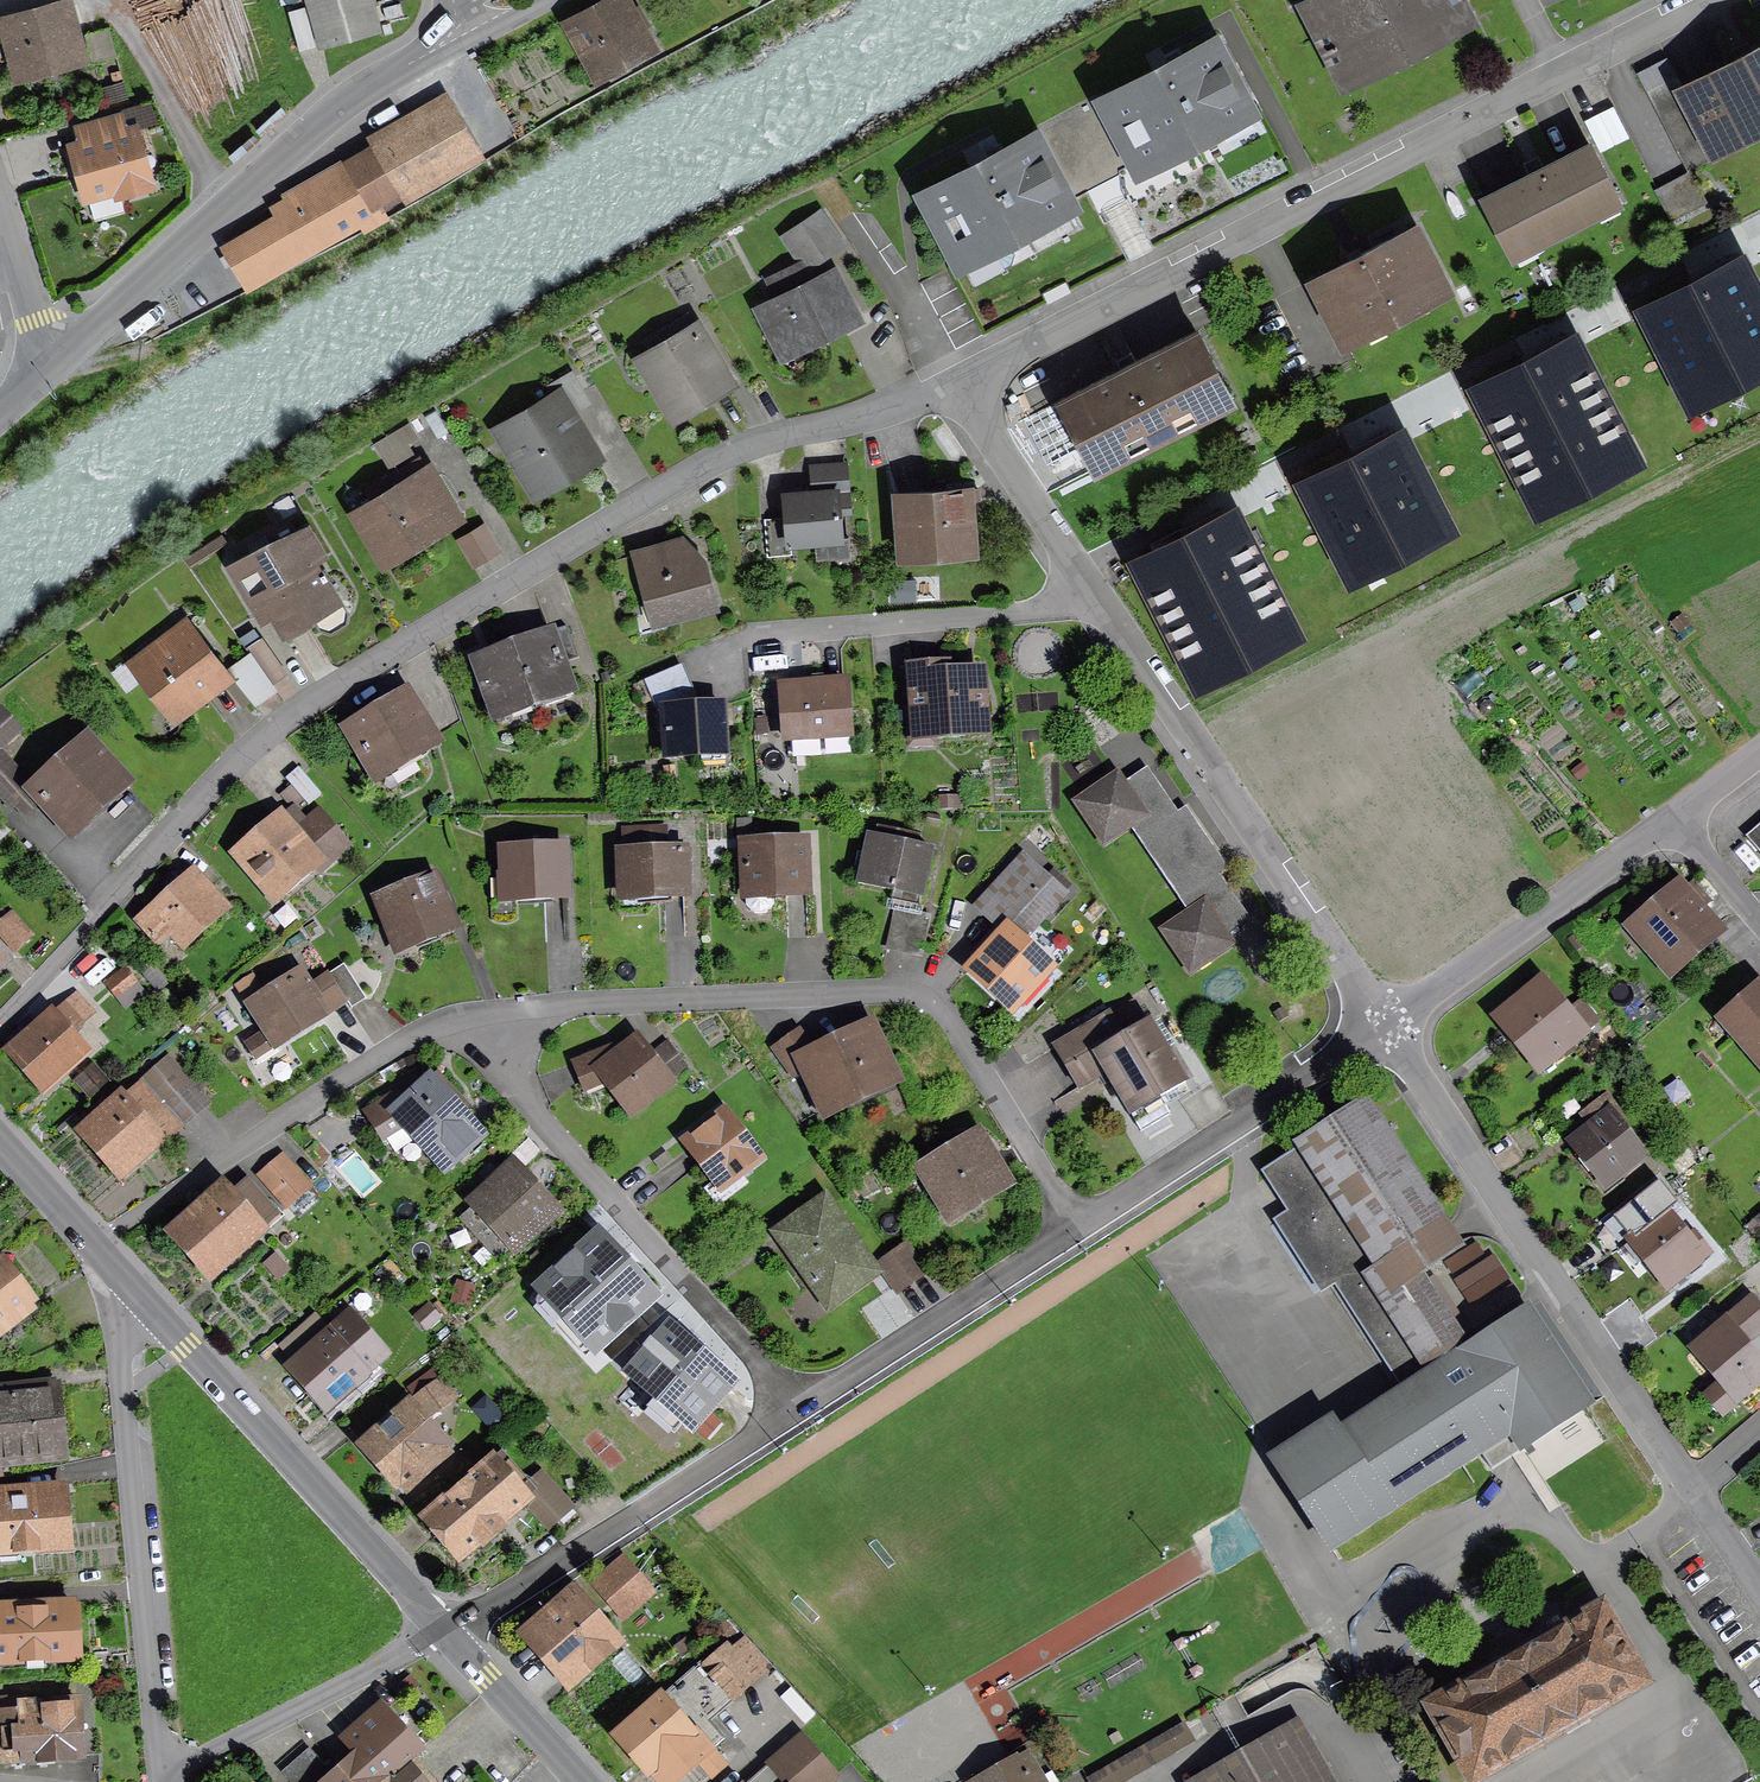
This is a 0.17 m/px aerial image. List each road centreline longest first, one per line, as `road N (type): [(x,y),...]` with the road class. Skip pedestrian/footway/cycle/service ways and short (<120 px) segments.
road 1 (residential): [(0,1027),(256,746),(578,541),(765,443),(946,388)]
road 2 (residential): [(946,388),(1706,0)]
road 3 (residential): [(946,388),(1380,1030)]
road 4 (residential): [(453,1027),(553,1011),(898,994),(953,1018),(1086,1229)]
road 5 (residential): [(1380,1030),(1693,1487)]
road 6 (residential): [(51,368),(333,112),(469,19)]
road 7 (residential): [(799,1410),(453,1027)]
road 8 (residential): [(117,1278),(162,1781)]
road 9 (tertiary): [(117,1278),(431,1621)]
road 10 (residential): [(92,1250),(426,1035),(453,1027)]
road 11 (residential): [(799,1410),(450,1640)]
road 12 (residential): [(1675,826),(1380,1030)]
road 13 (residential): [(1380,1030),(1086,1229)]
road 14 (residential): [(1086,1229),(799,1410)]
road 15 (residential): [(166,1781),(391,1663),(431,1621)]
road 16 (residential): [(1160,1781),(1255,1718),(1300,1711),(1362,1749),(1380,1781)]
road 17 (tertiary): [(450,1640),(579,1781)]
road 18 (residential): [(0,203),(51,368)]
road 19 (tertiary): [(0,1149),(92,1250)]
road 20 (residential): [(1759,923),(1675,826)]

